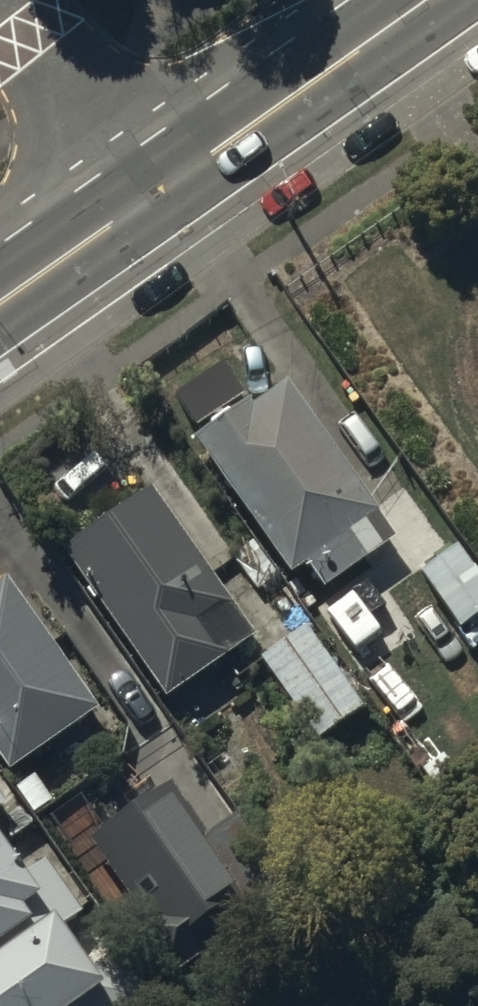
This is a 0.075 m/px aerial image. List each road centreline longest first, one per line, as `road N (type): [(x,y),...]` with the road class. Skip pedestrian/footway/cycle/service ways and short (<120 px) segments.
road 1 (secondary): [(432,0),(160,191)]
road 2 (residential): [(160,191),(2,0)]
road 3 (secondary): [(160,191),(0,303)]

